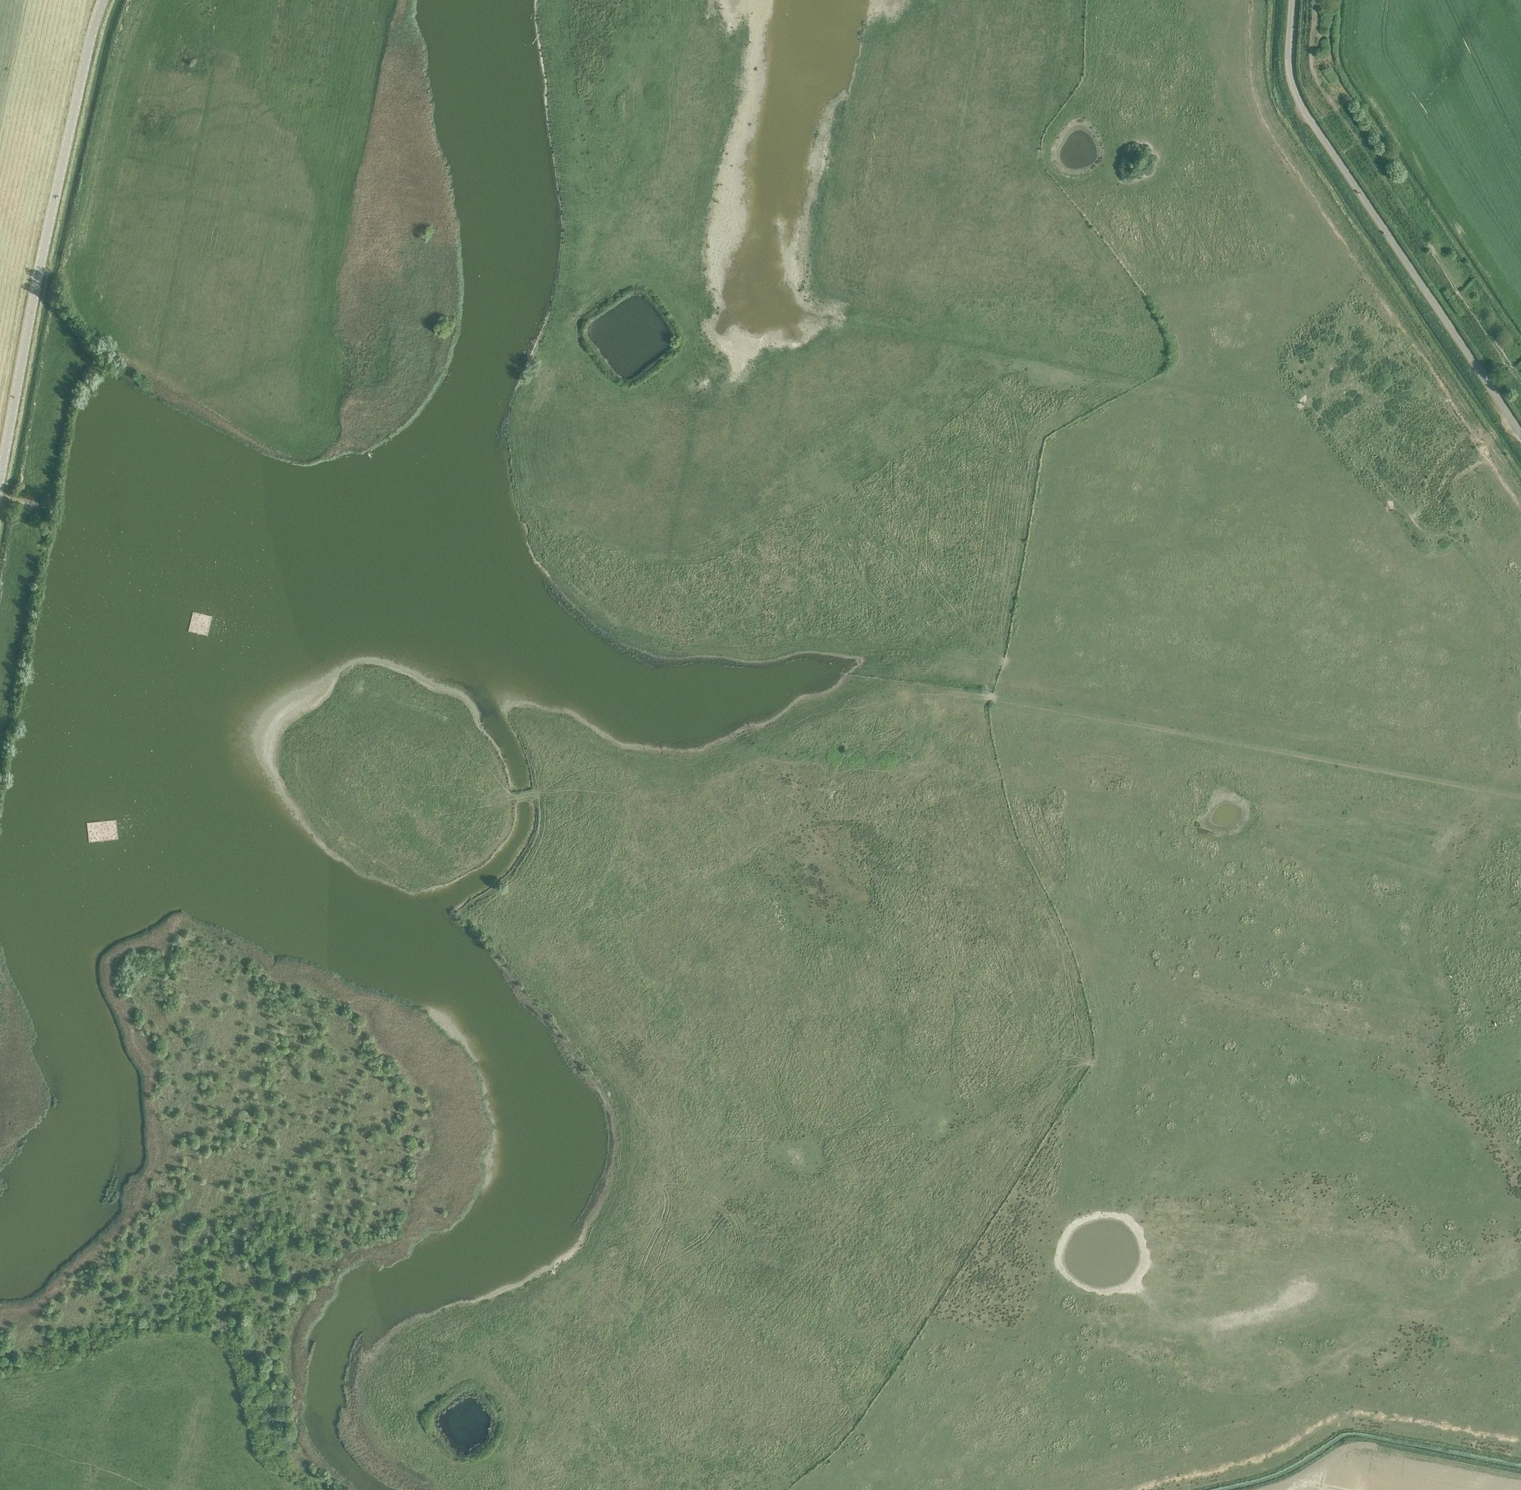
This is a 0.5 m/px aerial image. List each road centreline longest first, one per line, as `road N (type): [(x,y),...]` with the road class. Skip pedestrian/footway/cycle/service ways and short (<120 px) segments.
road 1 (tertiary): [(1292,0),(1290,79),(1305,111),(1520,436)]
road 2 (tertiary): [(0,476),(102,0)]

